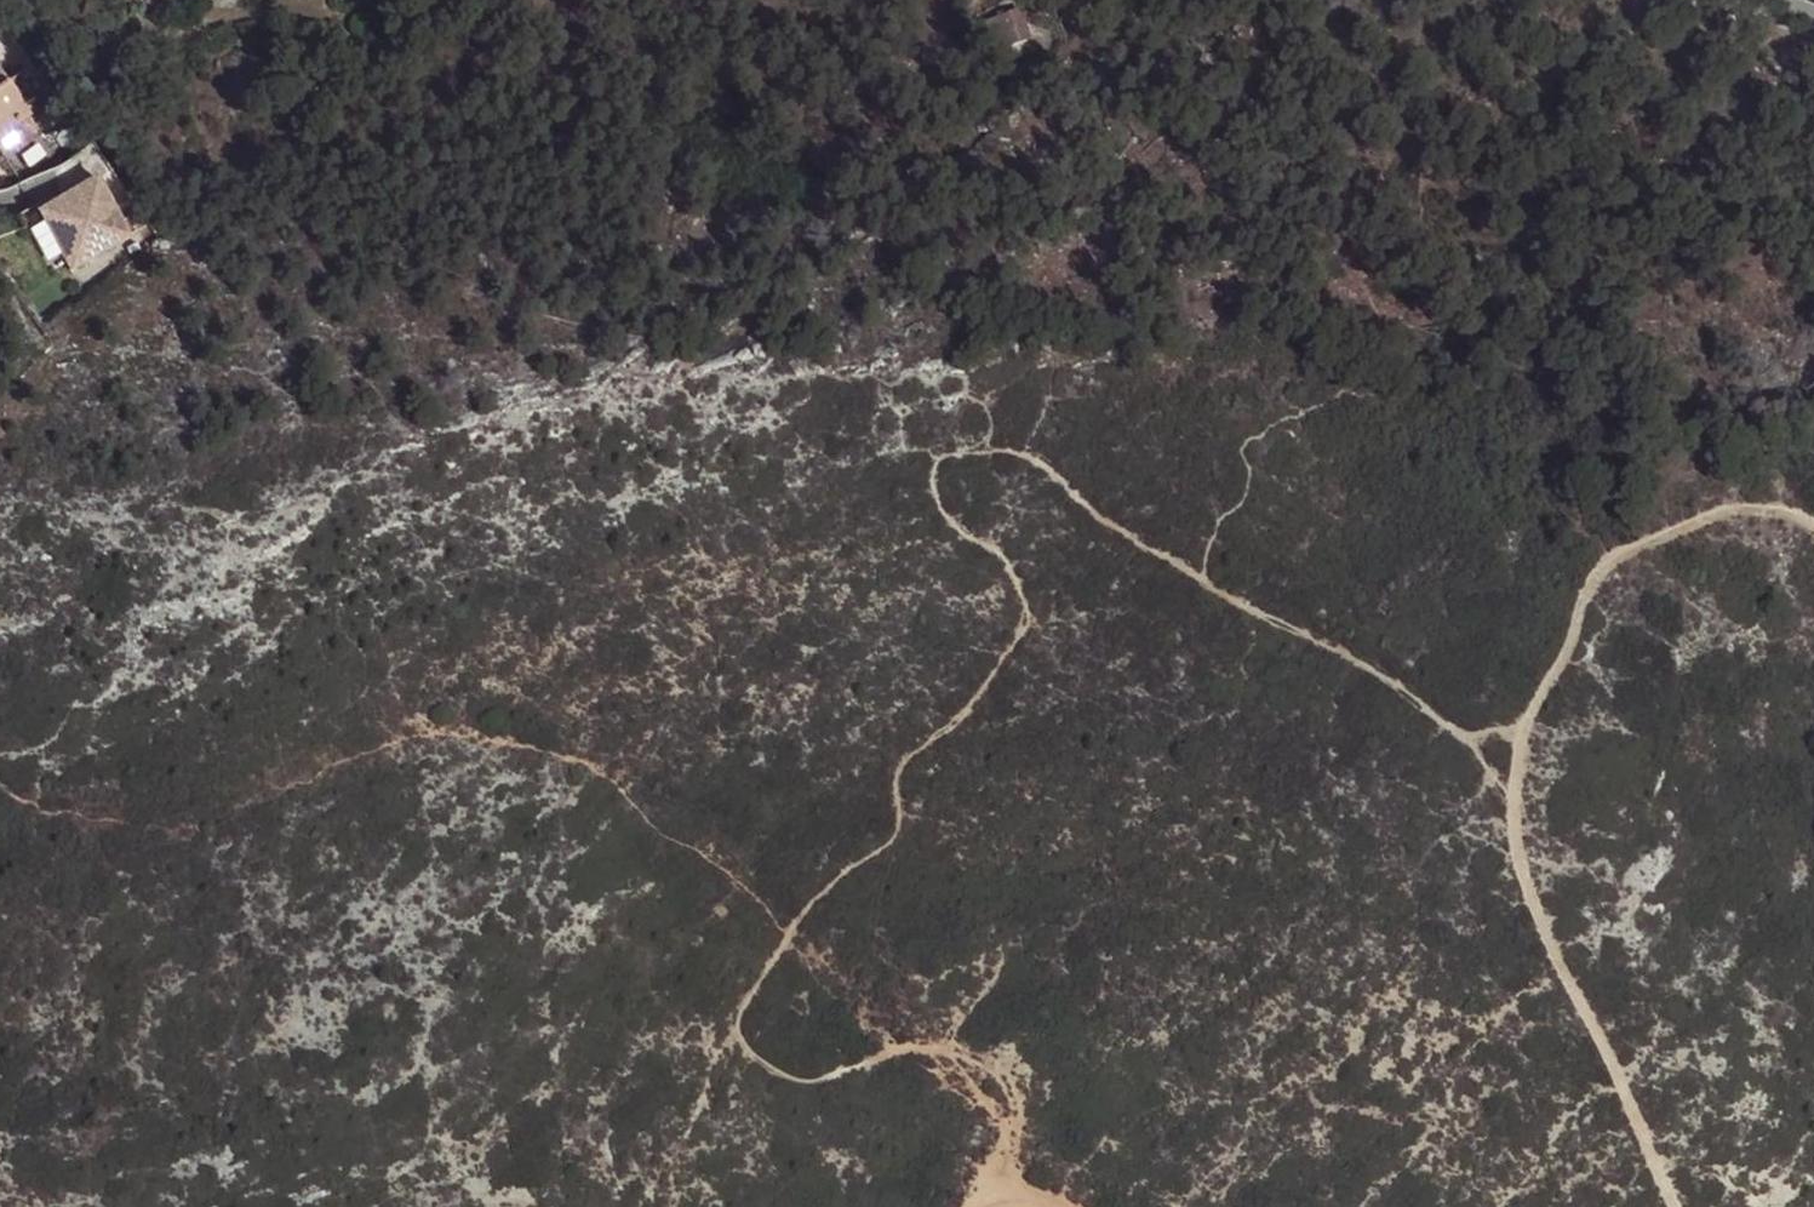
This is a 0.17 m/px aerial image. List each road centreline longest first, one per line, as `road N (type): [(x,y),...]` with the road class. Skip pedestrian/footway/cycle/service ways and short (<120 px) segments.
road 1 (track): [(1673,1206),(1535,878),(1520,802),(1531,712),(1568,653),(1595,582),(1631,549),(1783,505),(1813,520)]

